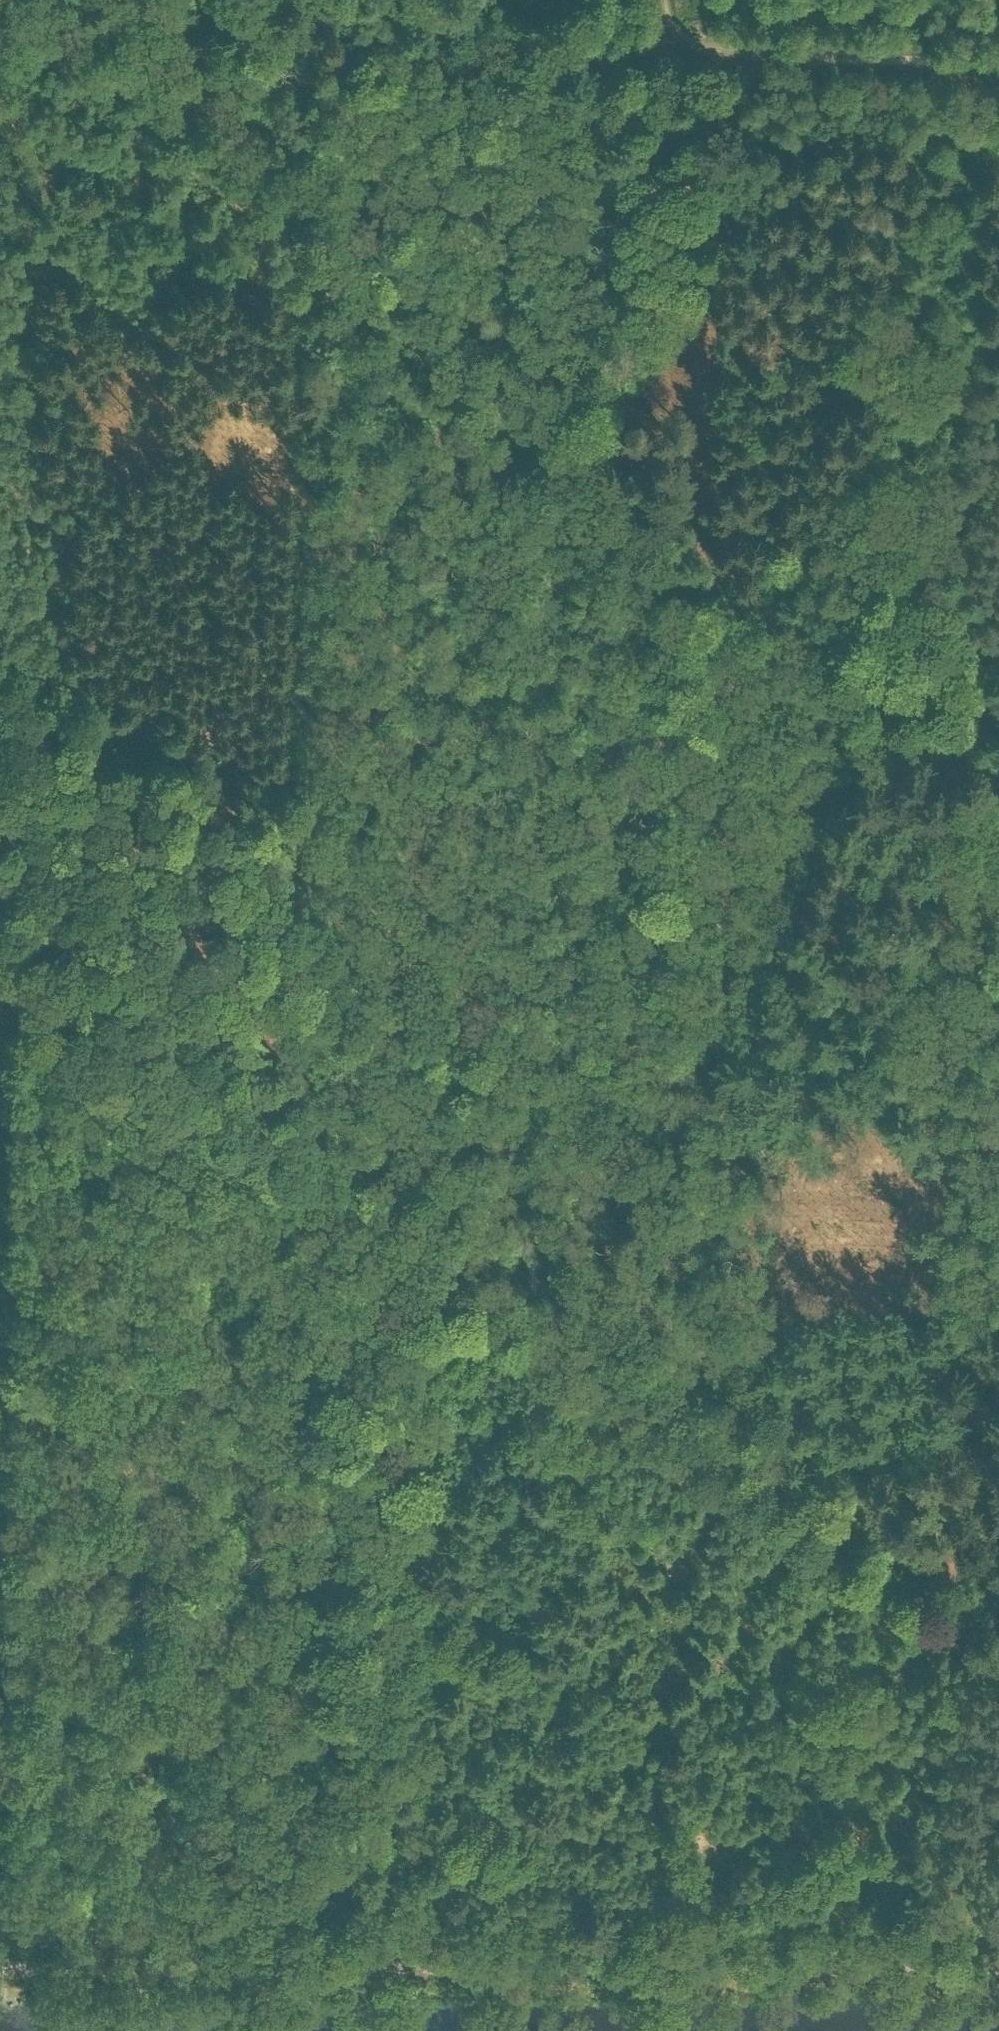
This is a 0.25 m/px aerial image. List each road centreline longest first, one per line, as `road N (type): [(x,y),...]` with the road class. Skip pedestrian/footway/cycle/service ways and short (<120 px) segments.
road 1 (track): [(998,1967),(0,1968)]
road 2 (track): [(998,67),(725,50),(679,33),(663,0)]

